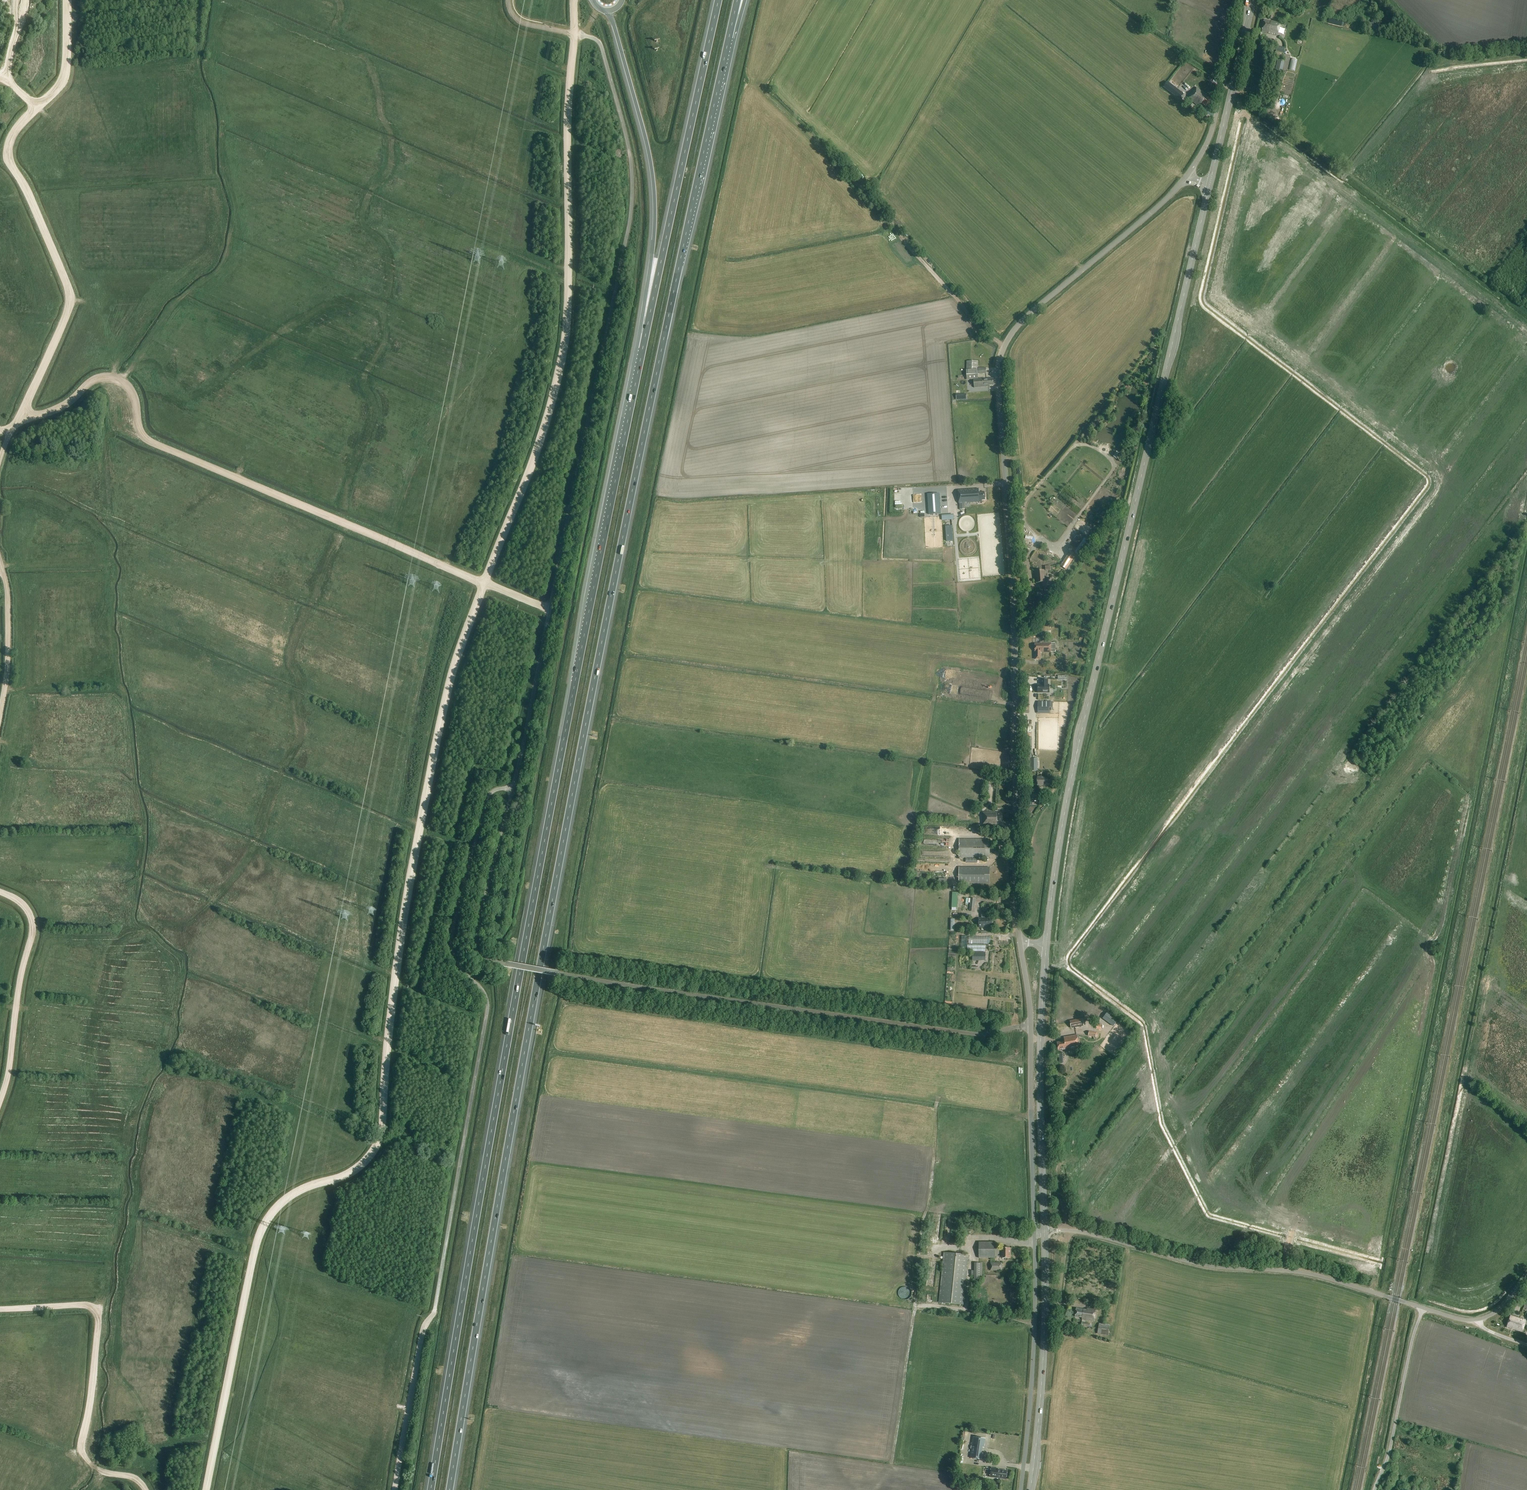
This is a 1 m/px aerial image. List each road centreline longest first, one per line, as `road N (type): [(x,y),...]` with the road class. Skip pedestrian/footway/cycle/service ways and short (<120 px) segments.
road 1 (motorway): [(450,1489),(592,695),(729,38)]
road 2 (motorway): [(643,348),(525,944),(431,1489)]
road 3 (unclassified): [(1020,944),(1014,598),(1000,360),(1027,315),(1186,176)]
road 4 (unclassified): [(513,790),(632,206),(629,149),(601,45),(575,34)]
road 5 (secondary): [(1046,943),(1070,786),(1209,187)]
road 6 (unclassified): [(933,1029),(481,956),(476,934),(513,790)]
road 7 (track): [(551,609),(147,440),(130,389),(112,380),(92,381),(48,413),(23,412)]
road 8 (unclassified): [(513,790),(494,790),(485,804),(452,931),(456,959),(487,1007),(434,1312)]
road 9 (track): [(67,0),(65,78),(20,125),(7,155),(71,299),(0,459)]
road 10 (unclassified): [(1423,1308),(1300,1272),(1202,1265),(1083,1232),(1045,1231)]
road 11 (track): [(1526,309),(1224,82)]
road 12 (motorway): [(718,0),(643,348)]
road 13 (motorway): [(608,11),(655,202),(643,348)]
road 14 (track): [(0,1309),(96,1310),(83,1451),(101,1470),(135,1478),(146,1489)]
road 15 (secondary): [(1045,1231),(1046,943)]
road 16 (unclassified): [(1020,1489),(1033,1401),(1034,1231)]
road 17 (secondary): [(1029,1489),(1045,1231)]
road 18 (track): [(0,1098),(33,923),(23,904),(0,892)]
road 19 (unclassified): [(1034,1231),(1031,1026)]
road 20 (secondary): [(1209,187),(1253,0)]
road 21 (unclassified): [(1423,1308),(1375,1489)]
road 22 (unclassified): [(1242,0),(1212,132),(1186,176)]
road 23 (track): [(434,1312),(423,1334),(394,1489)]
road 24 (track): [(0,558),(8,597),(0,715)]

